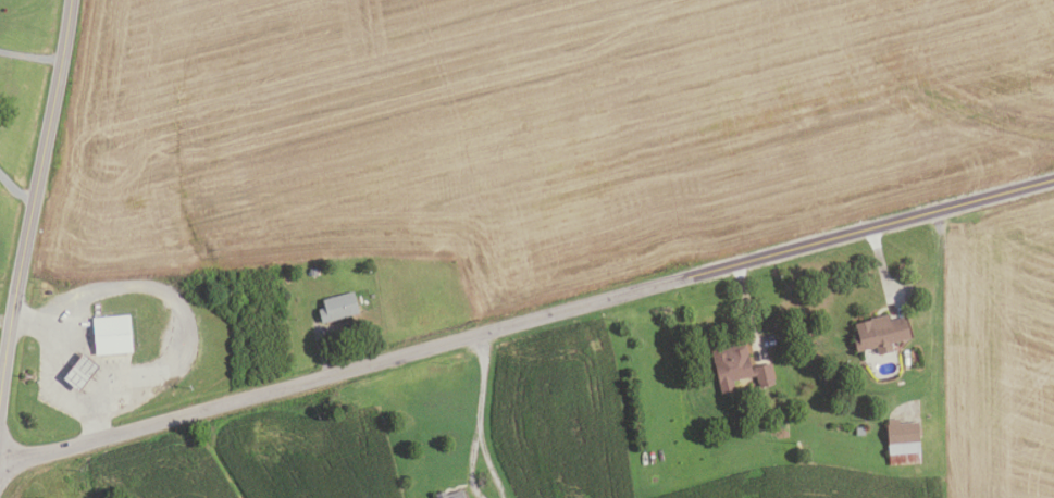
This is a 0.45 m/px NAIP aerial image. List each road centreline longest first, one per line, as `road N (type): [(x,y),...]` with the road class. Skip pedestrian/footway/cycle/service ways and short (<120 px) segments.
road 1 (tertiary): [(0,466),(686,278)]
road 2 (tertiary): [(686,278),(1053,179)]
road 3 (primary): [(15,299),(70,0)]

